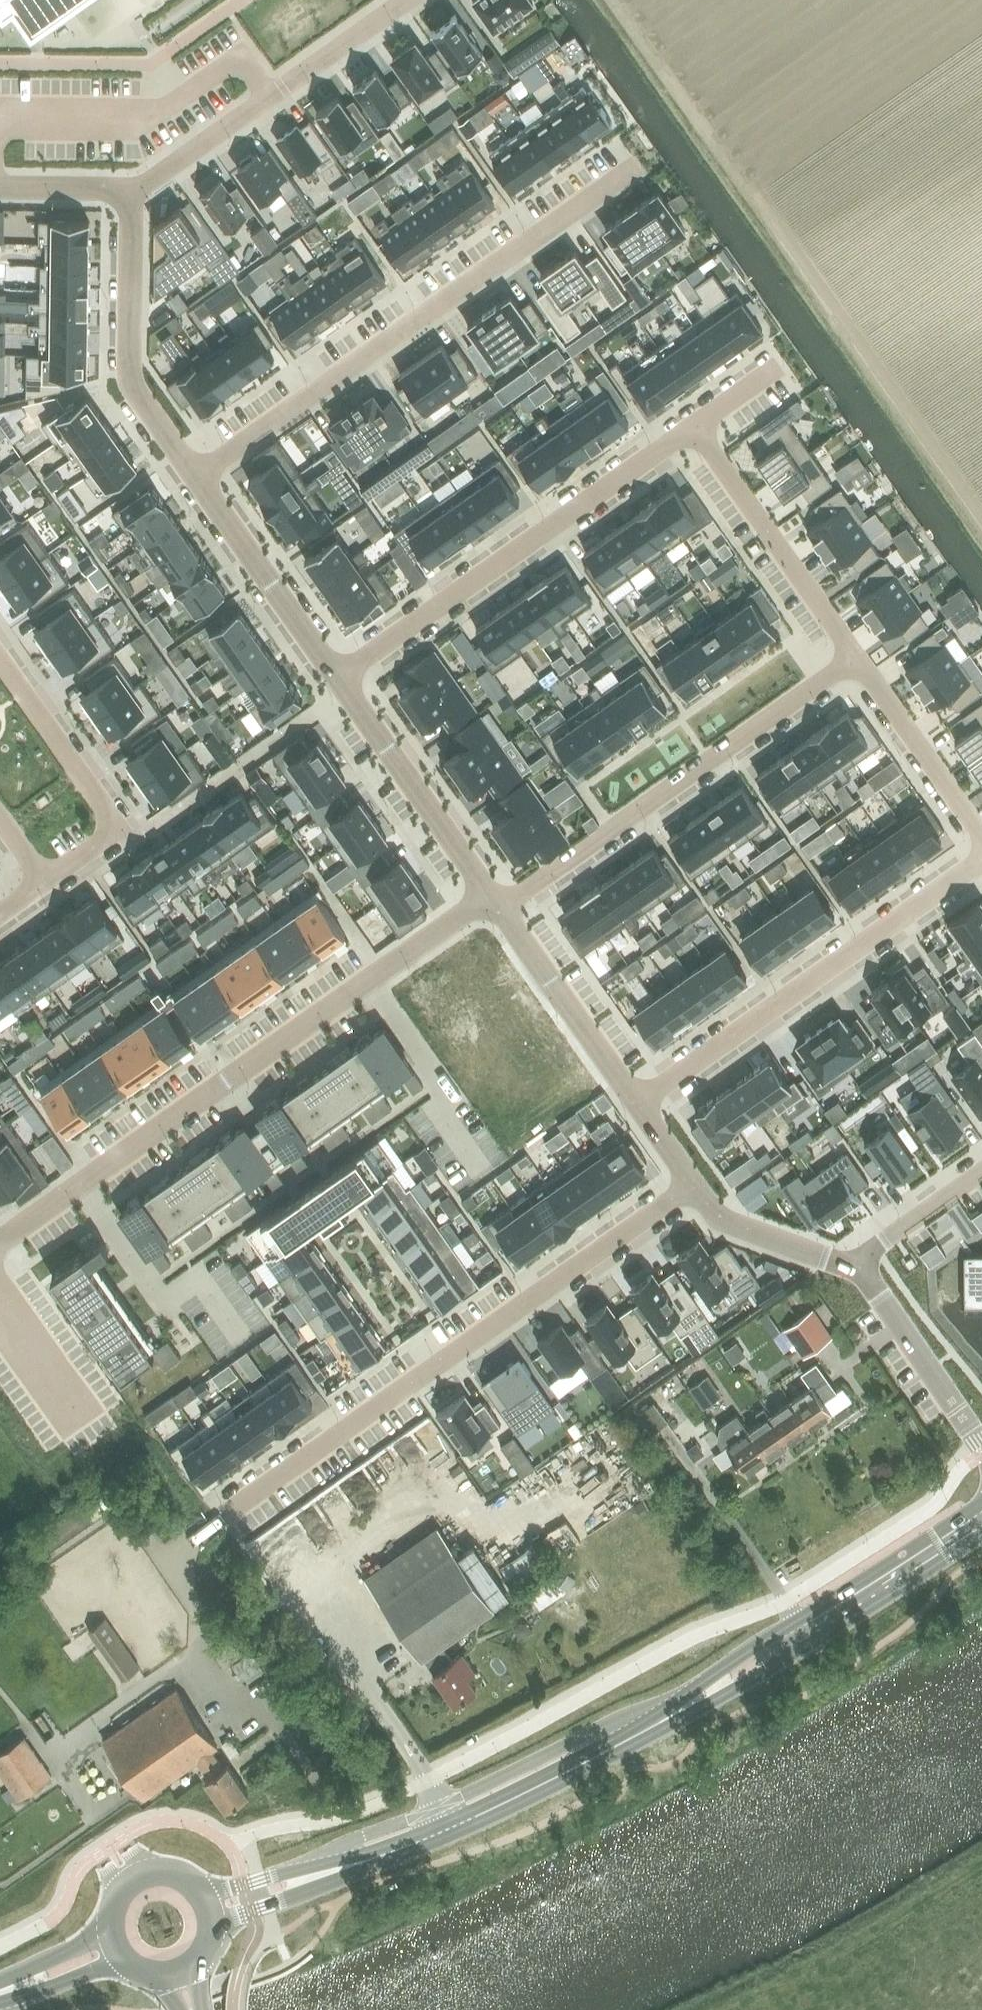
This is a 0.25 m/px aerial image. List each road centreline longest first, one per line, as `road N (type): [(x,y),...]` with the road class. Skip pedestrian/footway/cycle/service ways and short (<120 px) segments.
road 1 (residential): [(0,1238),(489,896)]
road 2 (residential): [(219,1520),(693,1184)]
road 3 (residential): [(635,167),(195,476)]
road 4 (residential): [(336,678),(693,427)]
road 5 (residential): [(855,659),(499,909)]
road 6 (residential): [(637,1104),(981,859)]
road 7 (primary): [(981,1502),(740,1656),(660,1723)]
road 8 (primary): [(660,1723),(736,1690),(981,1534)]
road 9 (residential): [(406,0),(130,190)]
road 10 (primary): [(660,1723),(476,1817),(371,1859)]
road 11 (residential): [(130,190),(129,375),(195,476)]
road 12 (residential): [(0,660),(118,830),(45,881)]
road 13 (residential): [(693,427),(855,659)]
road 14 (residential): [(336,678),(489,896)]
road 15 (residential): [(195,476),(336,678)]
road 16 (residential): [(499,909),(637,1104)]
road 17 (residential): [(855,659),(981,835)]
road 18 (residential): [(859,1269),(981,1447)]
road 19 (residential): [(693,1184),(724,1220),(859,1269)]
road 20 (primary): [(209,1935),(251,1910),(359,1872),(371,1859)]
road 21 (primary): [(371,1859),(197,1889)]
road 22 (residential): [(981,1172),(873,1248),(859,1269)]
road 23 (primary): [(0,2002),(128,1962)]
road 24 (residential): [(0,189),(130,190)]
road 25 (primary): [(111,1923),(0,1981)]

